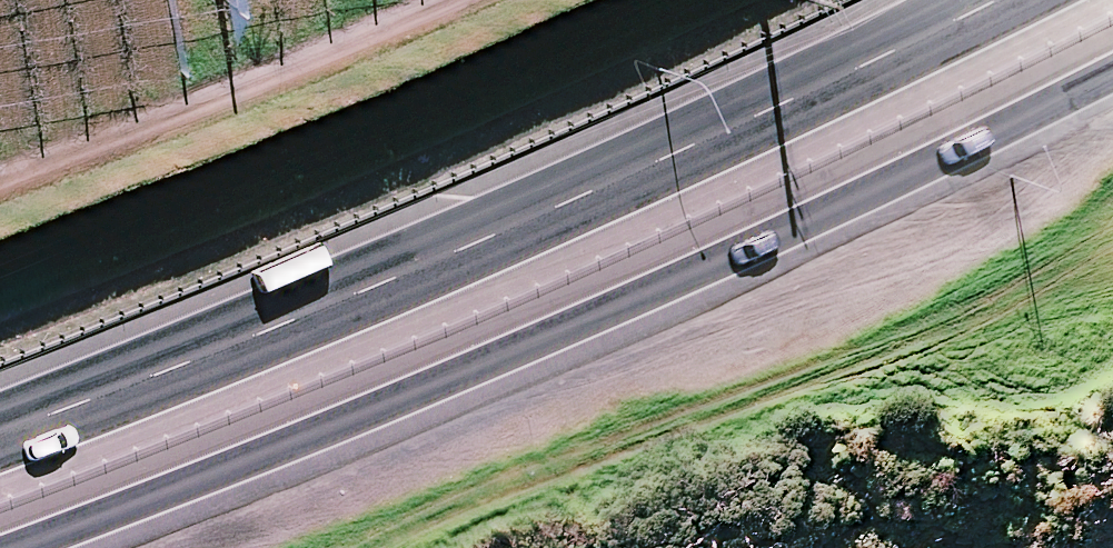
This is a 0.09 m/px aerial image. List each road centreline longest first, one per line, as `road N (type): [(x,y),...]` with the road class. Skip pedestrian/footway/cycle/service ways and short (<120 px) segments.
road 1 (trunk): [(1112,75),(443,380),(16,547)]
road 2 (trunk): [(0,432),(856,68),(985,0)]

